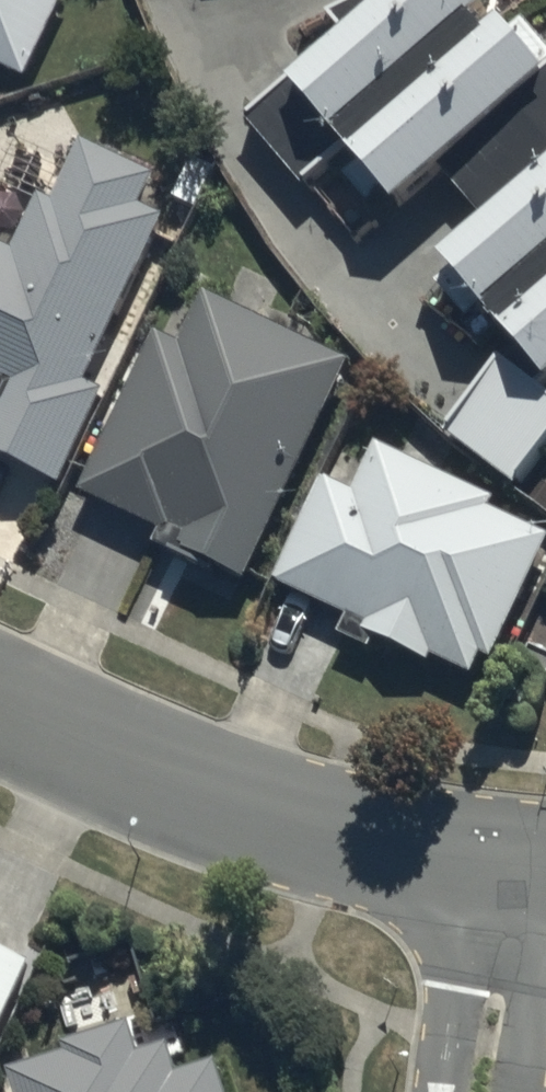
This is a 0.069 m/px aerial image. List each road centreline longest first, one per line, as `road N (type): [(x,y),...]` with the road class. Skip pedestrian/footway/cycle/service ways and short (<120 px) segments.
road 1 (residential): [(521,868),(141,776),(0,709)]
road 2 (residential): [(521,868),(487,1091)]

